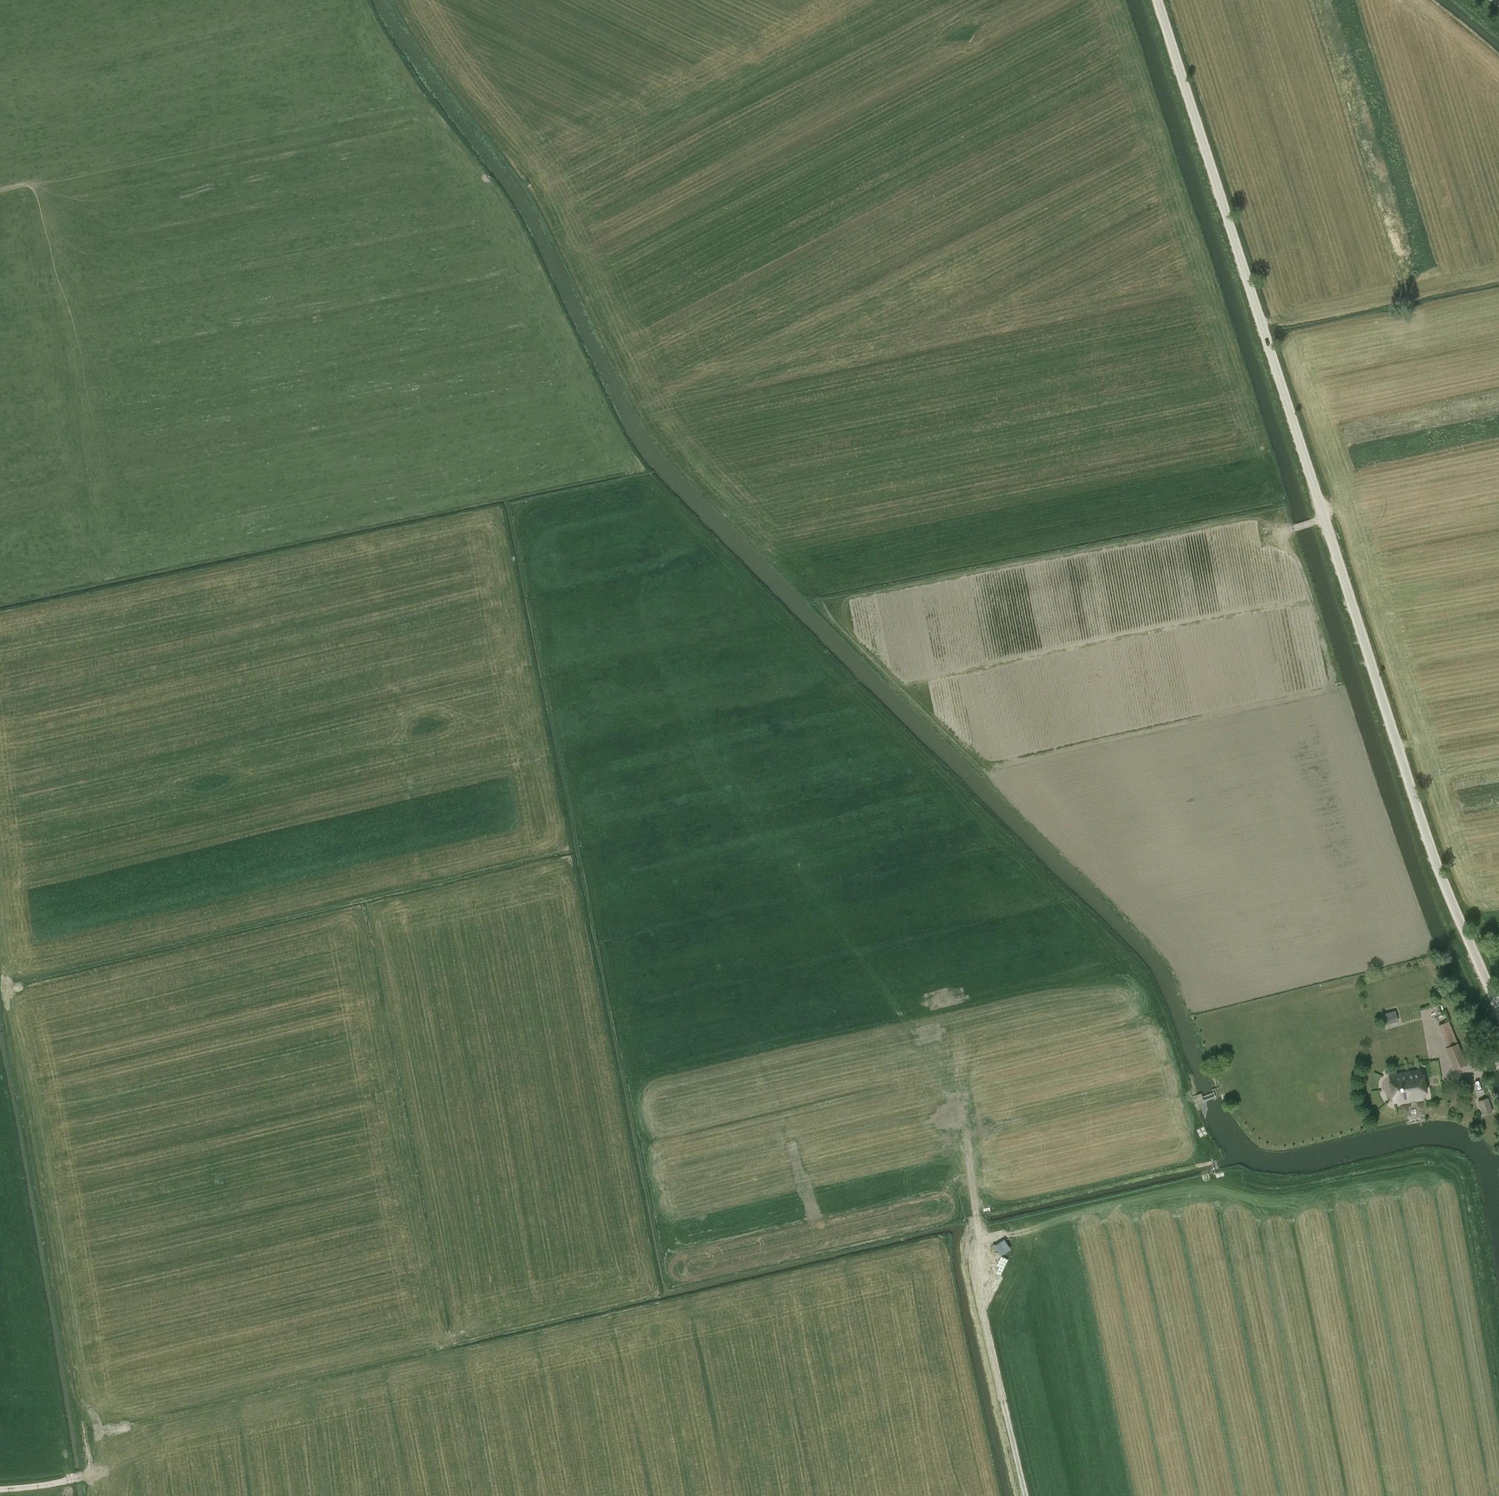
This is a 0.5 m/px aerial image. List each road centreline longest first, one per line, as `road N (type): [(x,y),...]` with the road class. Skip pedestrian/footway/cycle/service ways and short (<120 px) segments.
road 1 (unclassified): [(1498,1015),(1427,839),(1160,0)]

